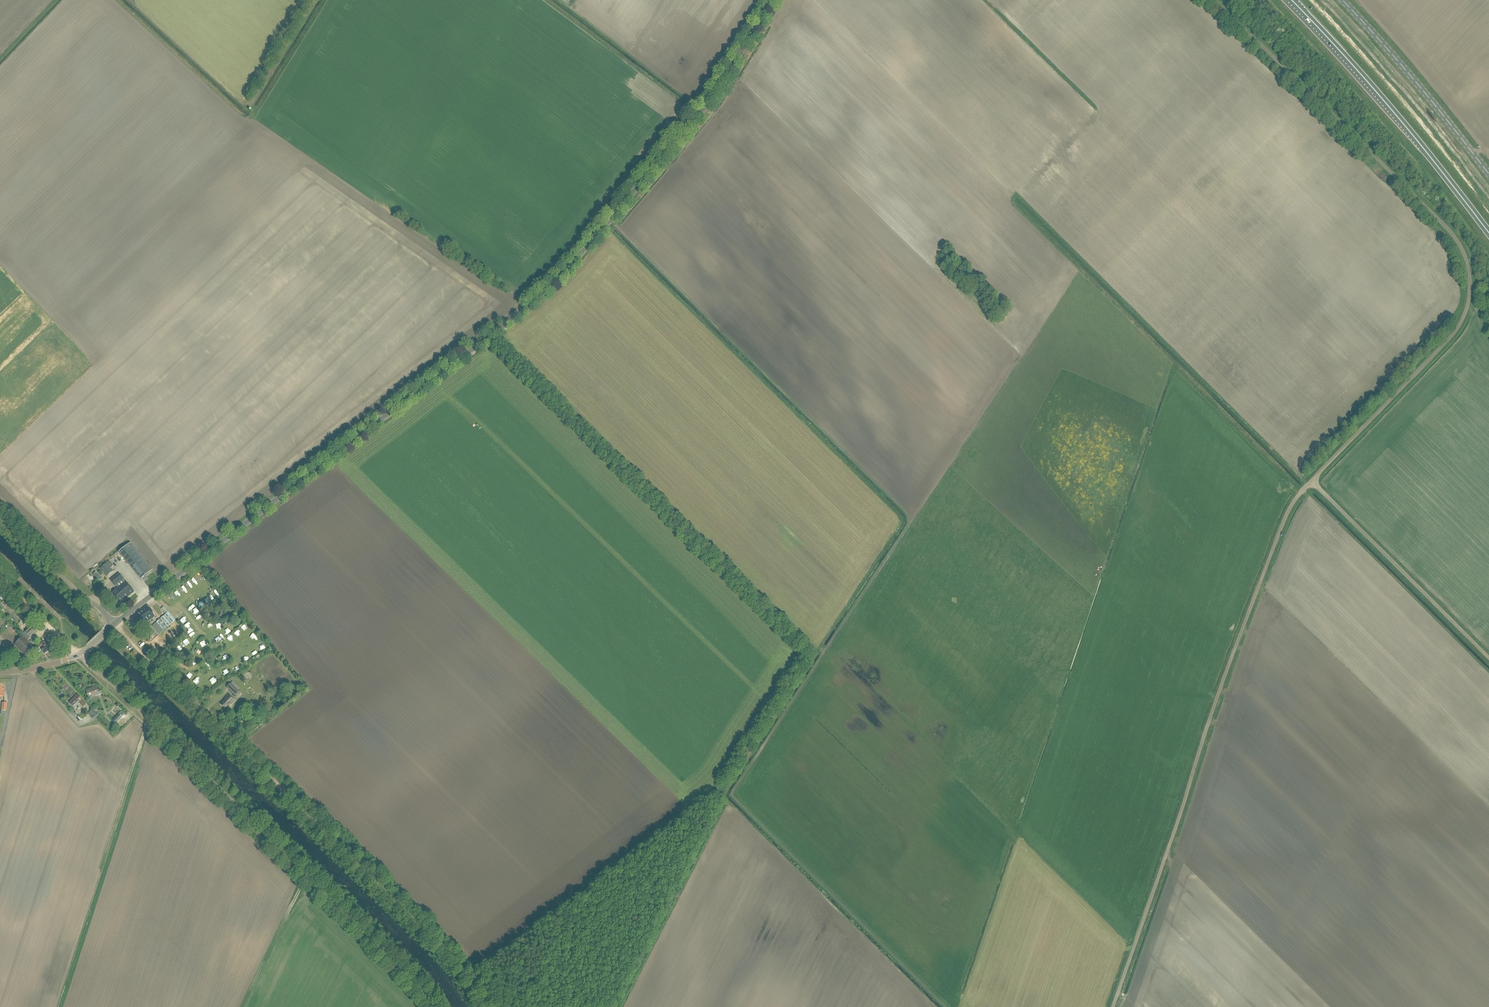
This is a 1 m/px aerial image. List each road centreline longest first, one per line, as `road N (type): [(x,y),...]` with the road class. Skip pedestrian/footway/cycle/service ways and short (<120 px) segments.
road 1 (unclassified): [(1113,1006),(1289,509),(1454,333),(1470,290),(1467,262),(1449,231),(1214,0)]
road 2 (tertiary): [(114,624),(537,297),(707,104),(773,0)]
road 3 (track): [(484,1006),(430,935),(114,624)]
road 4 (unclassified): [(435,1006),(79,655)]
road 5 (trunk): [(1488,234),(1290,0)]
road 6 (track): [(150,720),(55,1006)]
road 7 (track): [(1488,658),(1312,482)]
road 8 (secondary): [(1488,175),(1342,0)]
road 9 (unclassified): [(114,624),(0,517)]

